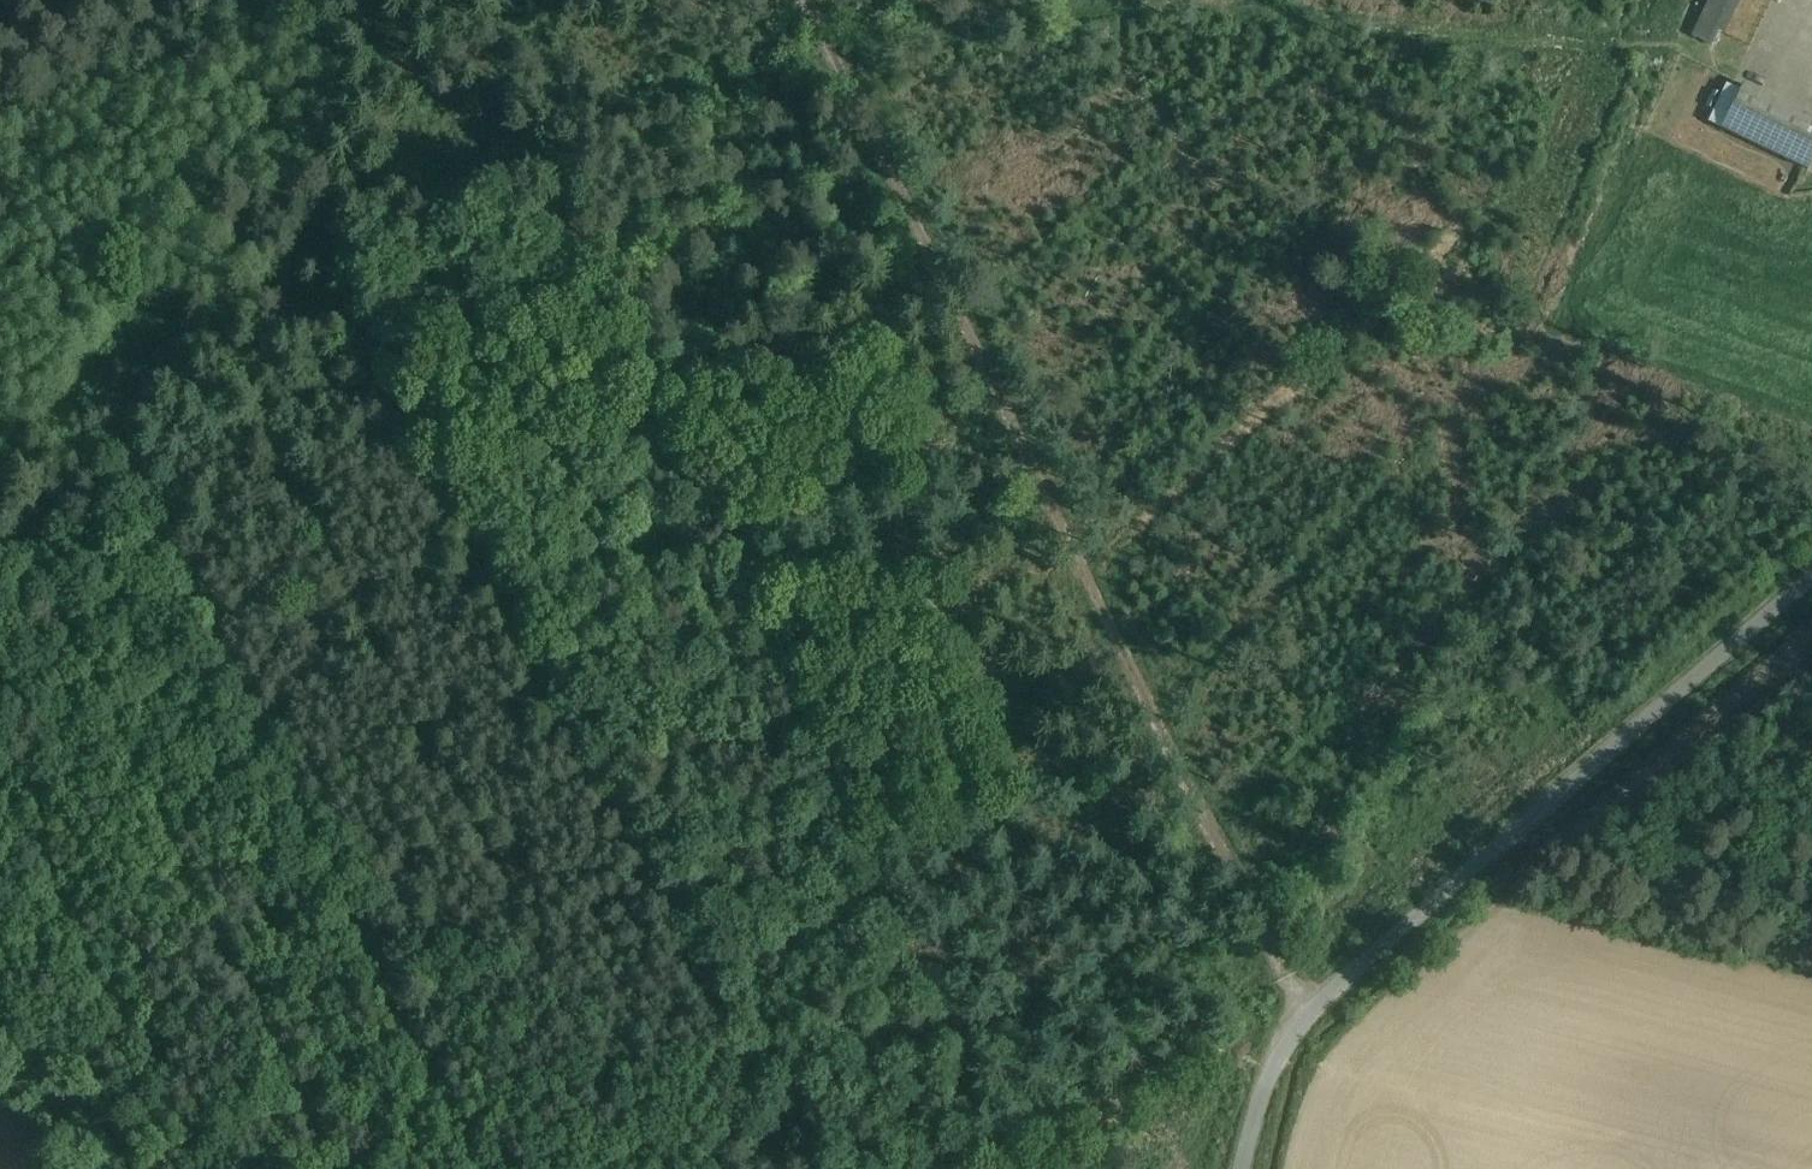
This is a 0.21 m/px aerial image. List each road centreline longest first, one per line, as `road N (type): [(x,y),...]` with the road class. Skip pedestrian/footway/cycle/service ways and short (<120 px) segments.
road 1 (track): [(1301,1024),(811,0)]
road 2 (unclassified): [(1240,1168),(1257,1103),(1301,1024),(1811,580)]

